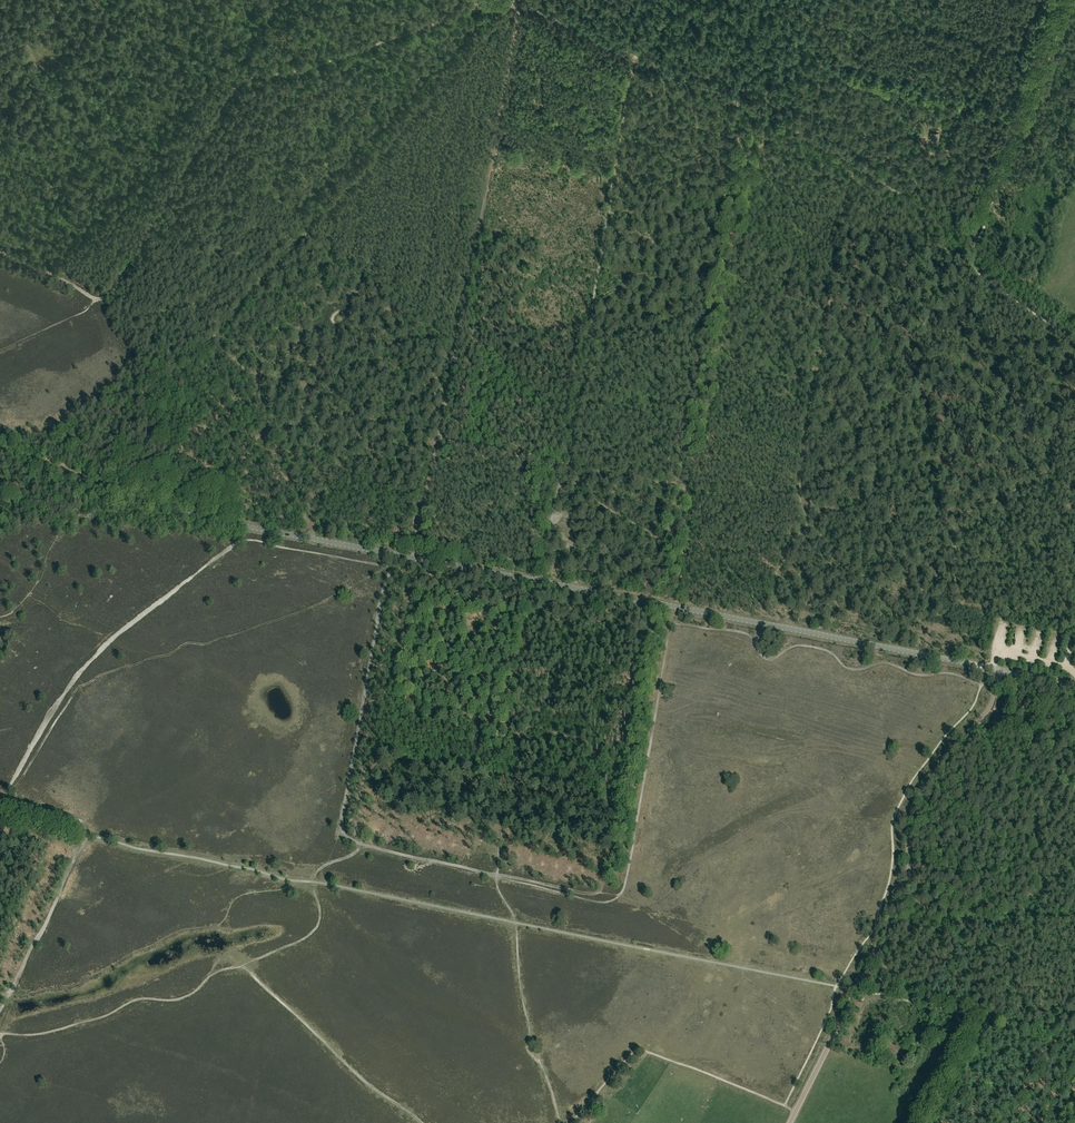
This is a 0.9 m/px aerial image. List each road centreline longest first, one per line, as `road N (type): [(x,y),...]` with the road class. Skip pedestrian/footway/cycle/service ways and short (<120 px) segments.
road 1 (tertiary): [(1074,684),(245,526),(167,508),(0,448)]
road 2 (track): [(8,995),(86,828),(5,801),(89,659),(245,539),(390,568)]
road 3 (track): [(425,502),(518,2)]
road 4 (track): [(557,463),(570,494),(657,538),(600,892)]
road 5 (track): [(0,351),(114,292),(231,91),(304,69)]
road 6 (track): [(576,409),(638,58)]
road 7 (track): [(1074,1038),(980,1020),(969,1002),(862,980)]
road 8 (track): [(304,69),(513,1)]
road 9 (track): [(576,409),(568,455),(557,463),(438,442)]
road 10 (track): [(1008,141),(1062,0)]
road 11 (track): [(1074,321),(971,245)]

